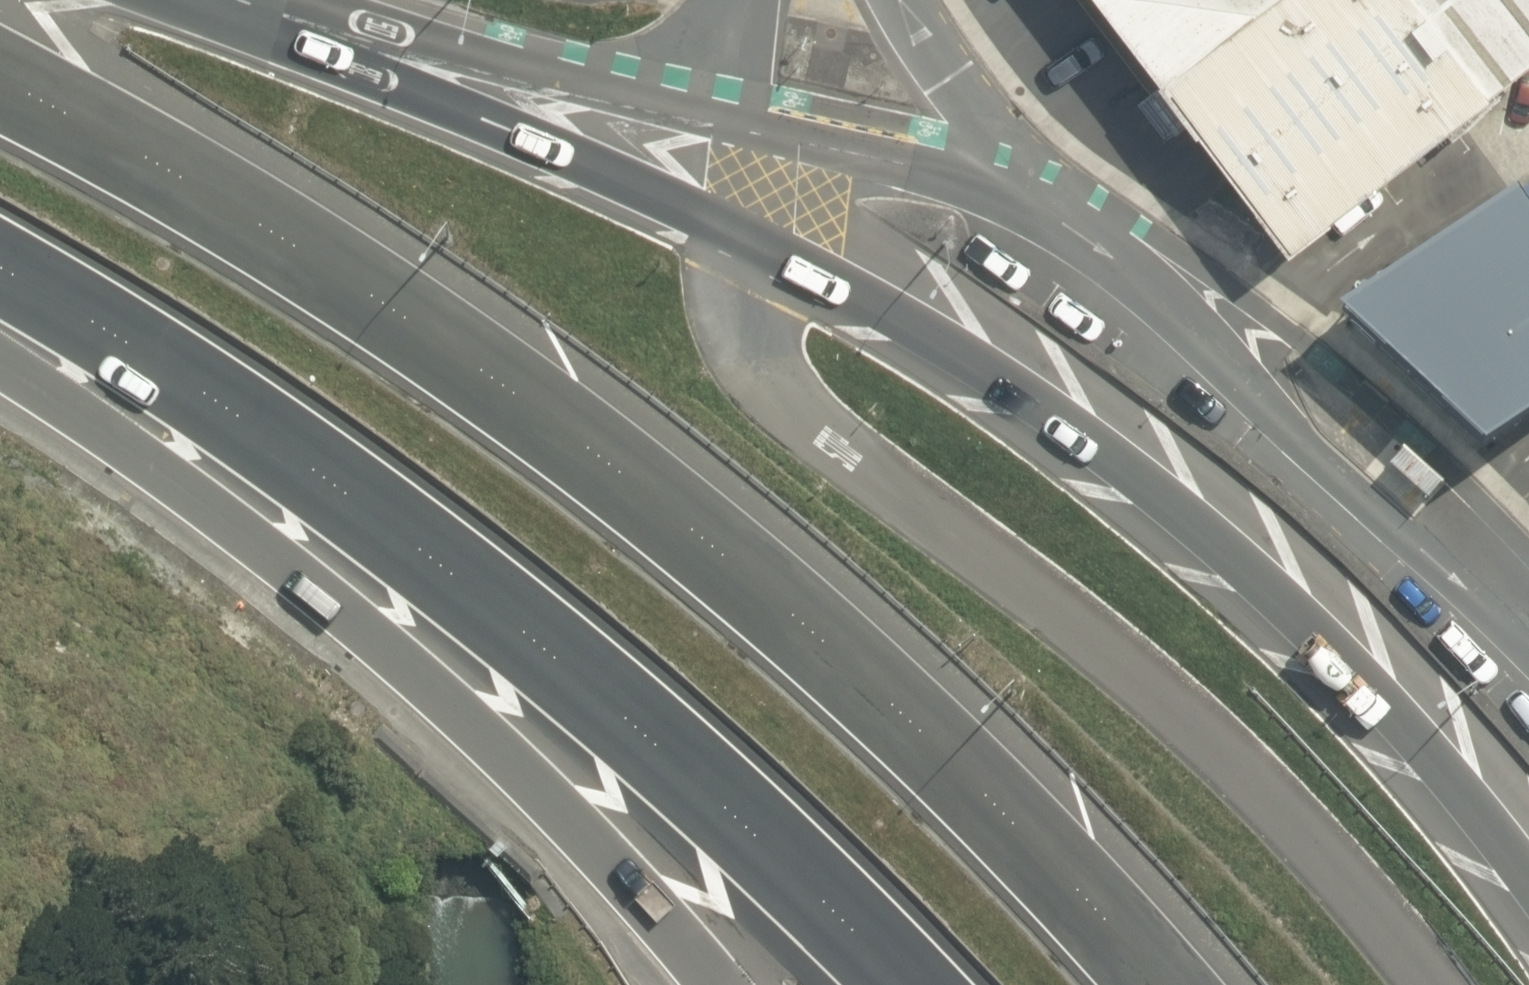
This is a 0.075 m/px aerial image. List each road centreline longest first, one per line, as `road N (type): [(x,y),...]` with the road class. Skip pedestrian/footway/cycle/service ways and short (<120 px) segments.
road 1 (motorway): [(0,89),(231,214),(595,451),(782,608),(1005,825),(1155,984)]
road 2 (motorway): [(912,984),(848,914),(484,603),(110,343),(0,284)]
road 3 (unclassified): [(1437,984),(1411,947),(1217,758),(869,481),(773,394),(751,348),(744,238)]
road 4 (trunk): [(744,238),(842,283),(1131,471),(1298,618),(1468,799),(1528,881)]
road 5 (trunk): [(717,984),(641,892),(316,591),(0,360)]
road 6 (residential): [(1034,196),(1101,235),(1350,500),(1403,539),(1528,603)]
road 7 (trunk): [(273,38),(661,196),(744,238)]
road 8 (trunk): [(273,38),(743,142)]
road 9 (residential): [(743,142),(954,174),(1034,196)]
road 10 (residential): [(889,0),(977,148),(1034,196)]
road 11 (residential): [(743,142),(766,0)]

